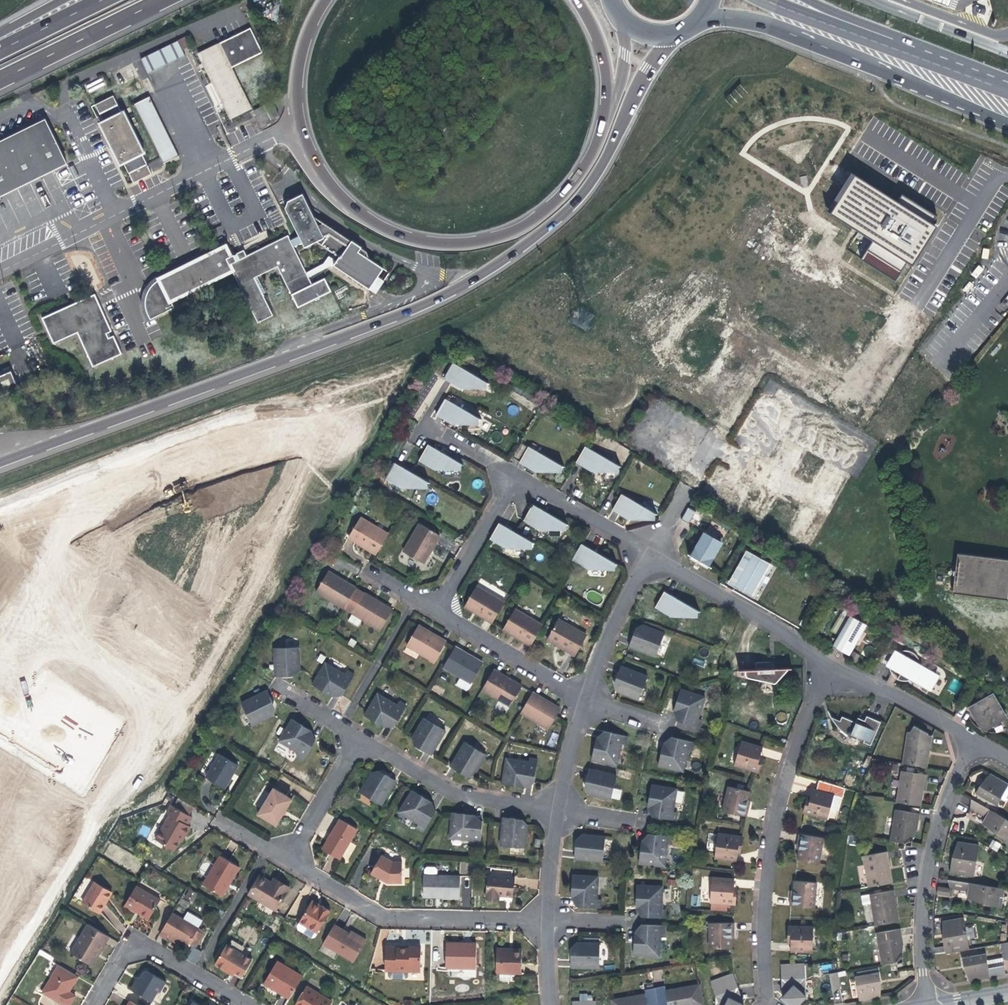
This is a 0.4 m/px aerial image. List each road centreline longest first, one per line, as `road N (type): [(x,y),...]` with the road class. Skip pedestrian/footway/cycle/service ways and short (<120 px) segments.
road 1 (motorway): [(0,461),(386,315),(532,240),(582,195),(677,31)]
road 2 (motorway): [(609,108),(573,181),(524,227),(467,243),(377,222),(347,205),(302,135),(299,57),(325,0)]
road 3 (residential): [(834,664),(776,830),(767,914),(770,1004)]
road 4 (primary): [(692,23),(761,23),(1002,120)]
road 5 (residential): [(292,860),(389,915),(550,920)]
road 6 (residential): [(928,1004),(929,871),(974,740)]
road 7 (residential): [(361,737),(463,796),(561,811)]
road 8 (residential): [(660,564),(720,591),(834,664)]
road 9 (unclassified): [(17,735),(65,765),(99,749),(102,729),(92,712),(60,697),(36,705)]
road 10 (residential): [(250,1004),(157,952),(143,952),(121,964),(96,1004)]
road 11 (motorway): [(0,78),(159,0)]
road 12 (residential): [(439,609),(589,700)]
road 13 (residential): [(660,564),(519,477)]
road 14 (residential): [(834,664),(974,740)]
road 15 (residential): [(589,700),(631,593),(660,564)]
road 16 (residential): [(519,477),(439,609)]
road 17 (residential): [(292,860),(361,737)]
road 18 (primary): [(893,48),(766,0)]
road 19 (primary): [(1007,92),(893,48)]

